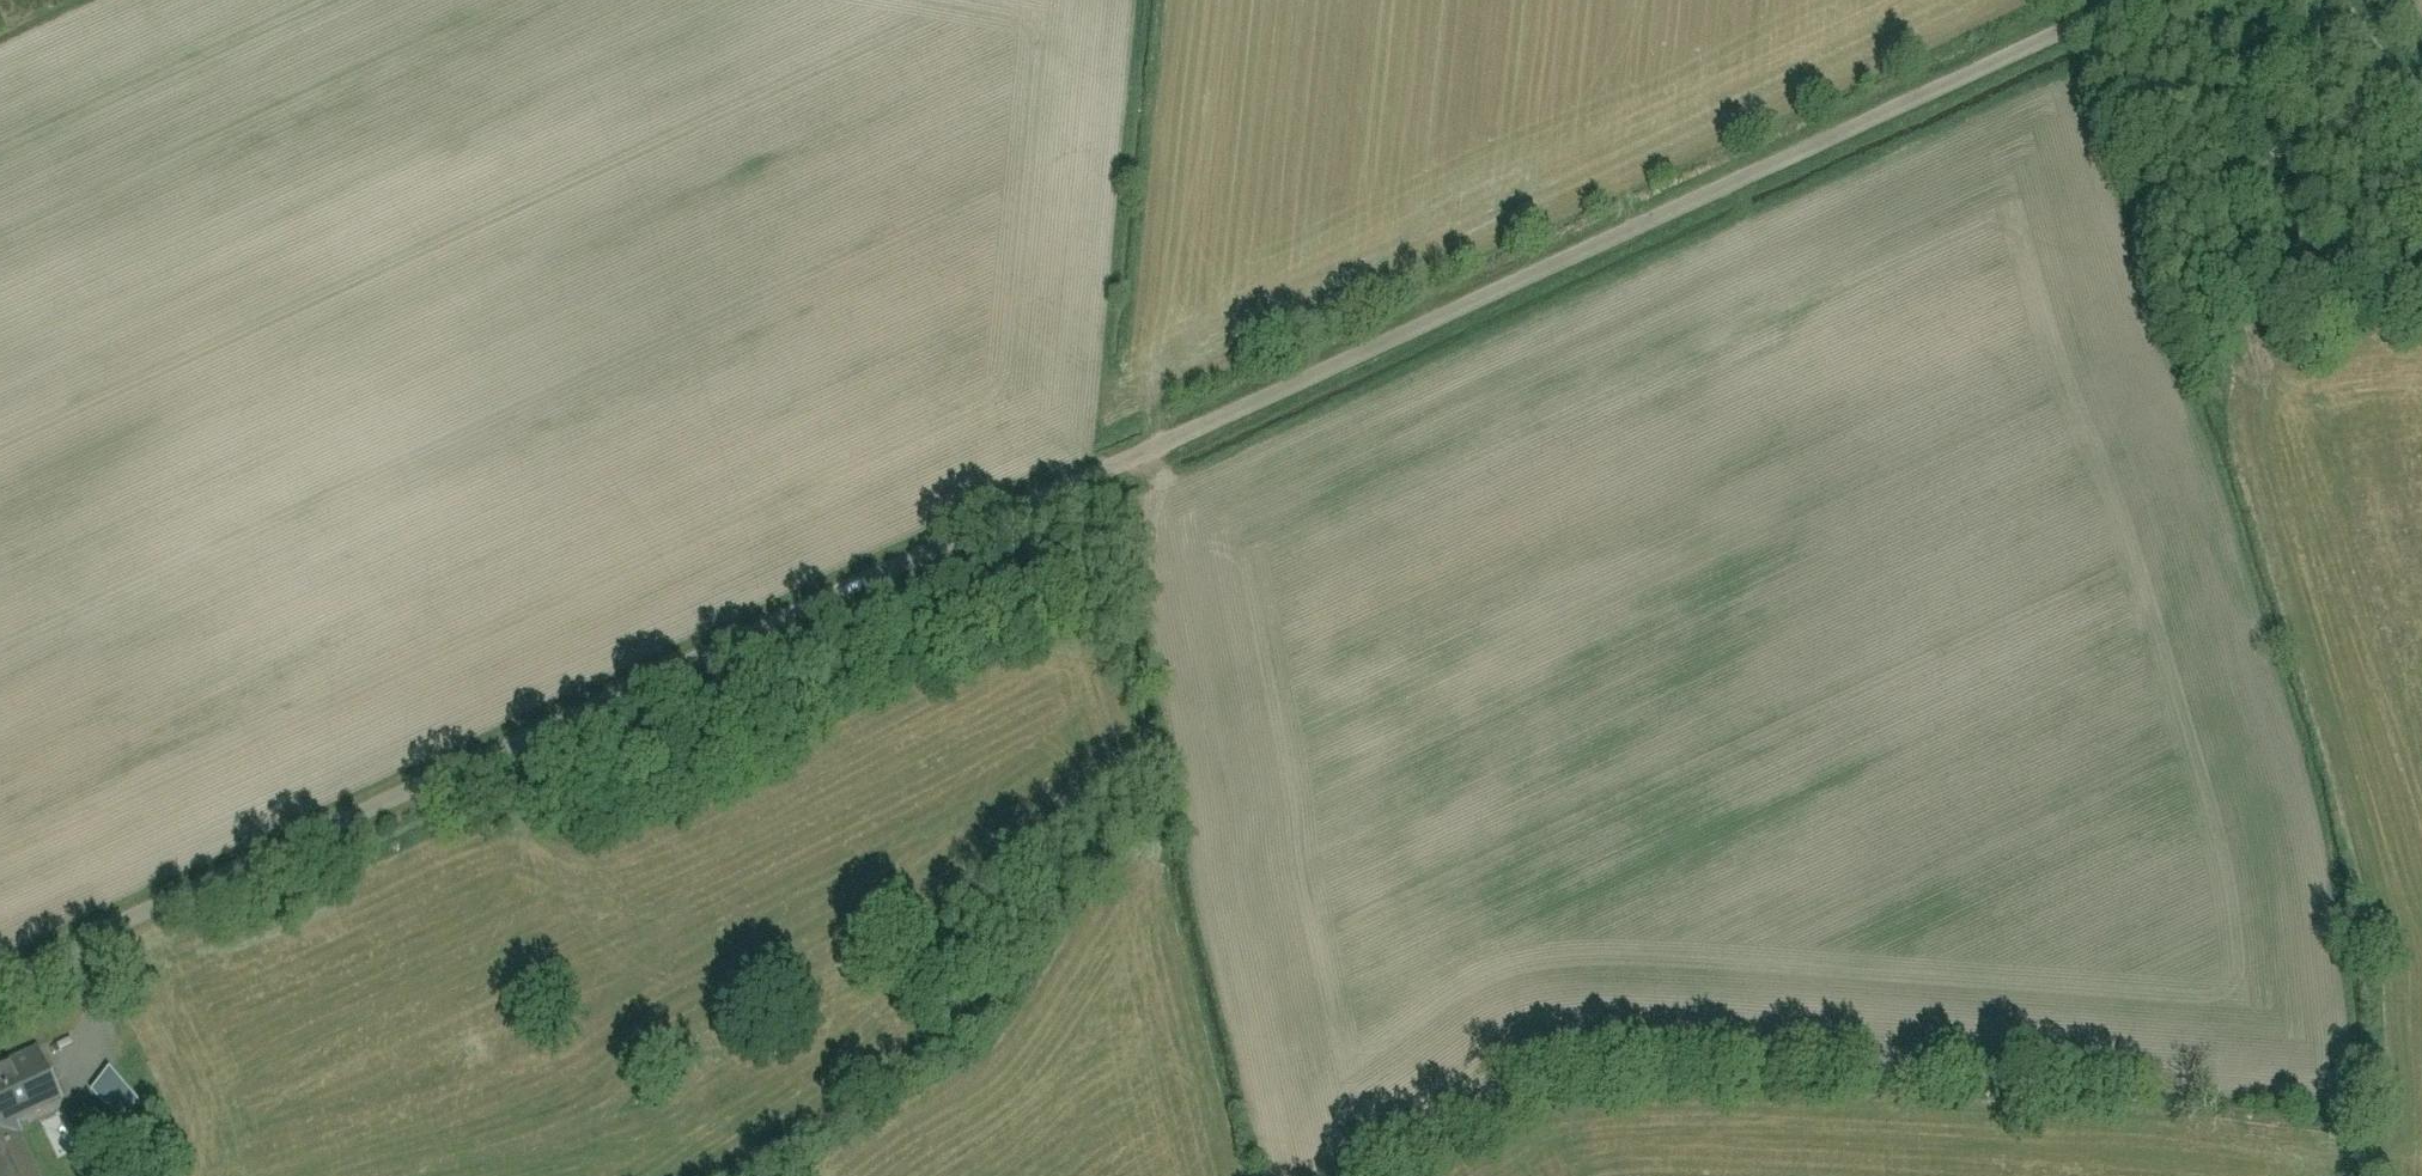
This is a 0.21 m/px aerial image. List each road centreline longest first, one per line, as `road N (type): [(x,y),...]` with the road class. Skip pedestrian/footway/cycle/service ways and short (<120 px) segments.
road 1 (residential): [(2145,0),(0,982)]

